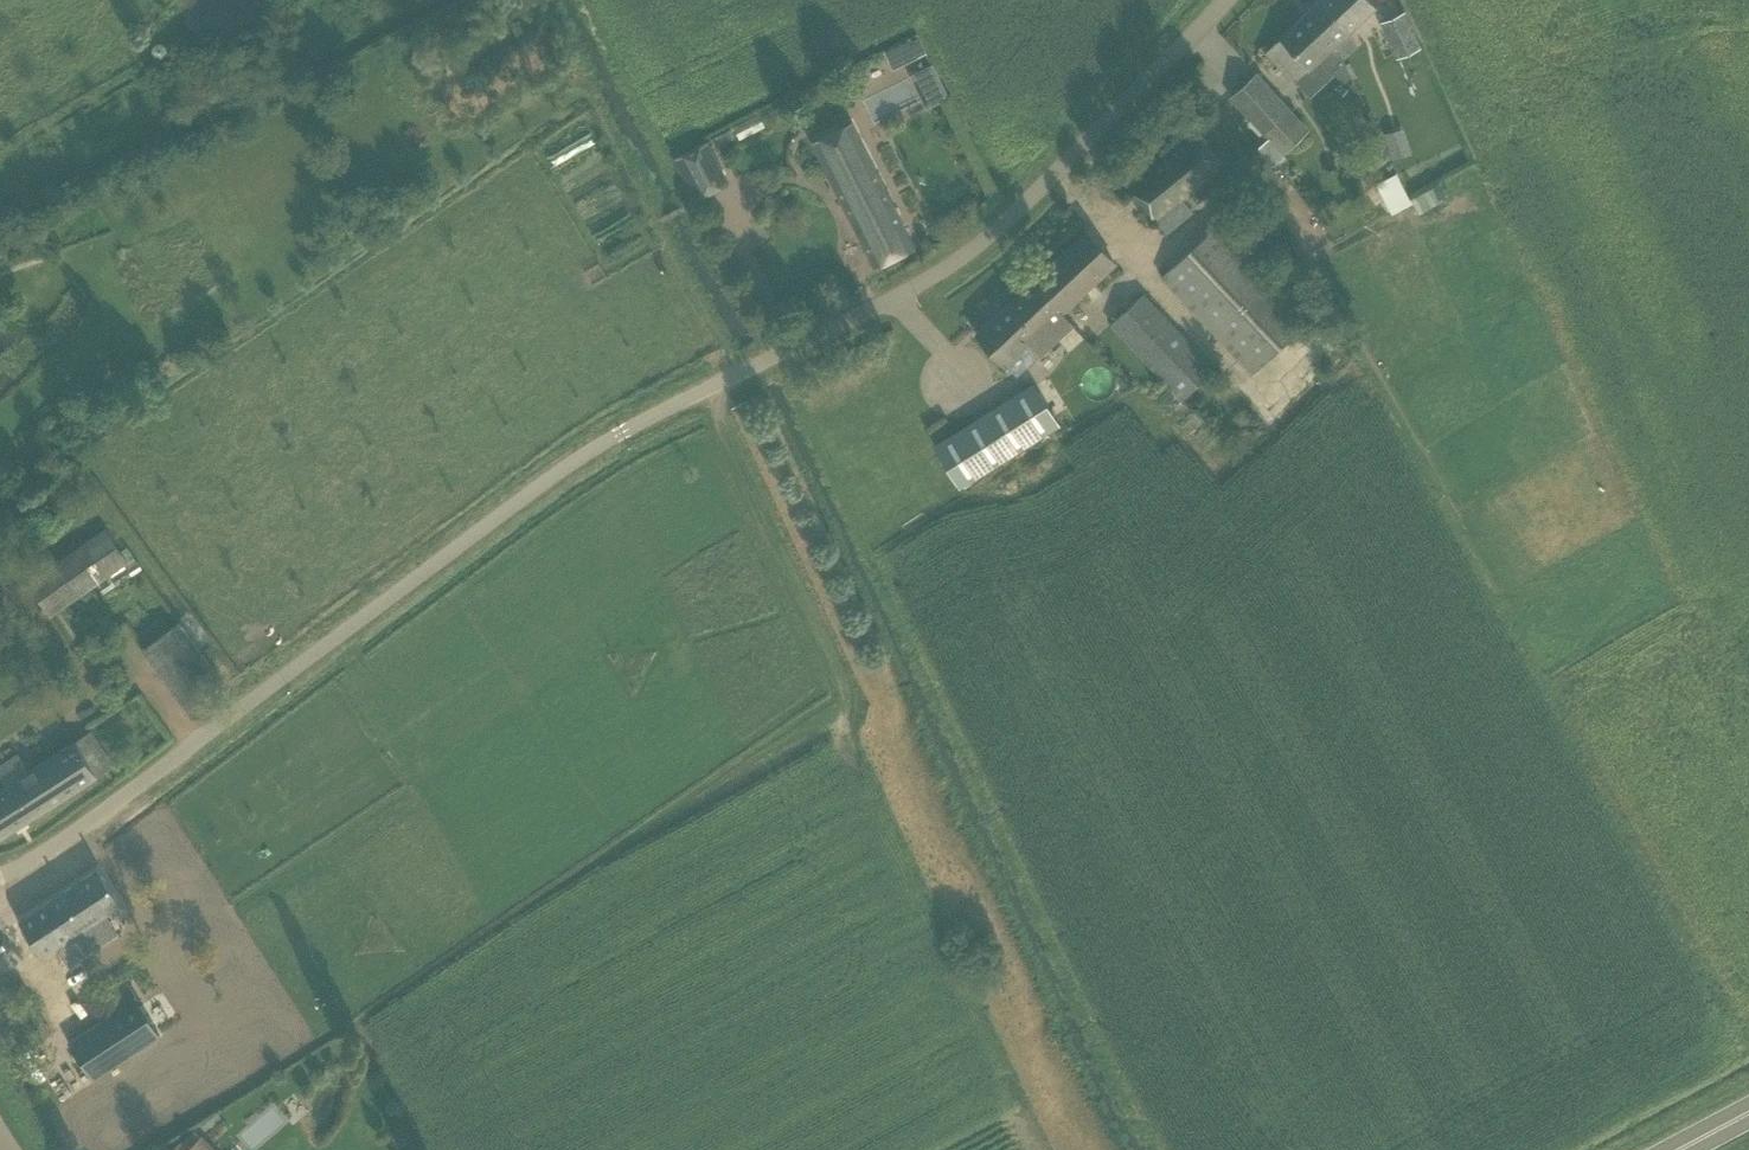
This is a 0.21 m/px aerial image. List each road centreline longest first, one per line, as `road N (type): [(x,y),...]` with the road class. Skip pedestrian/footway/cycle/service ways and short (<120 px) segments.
road 1 (unclassified): [(0,875),(114,808),(622,433),(927,288),(1028,208),(1225,0)]

